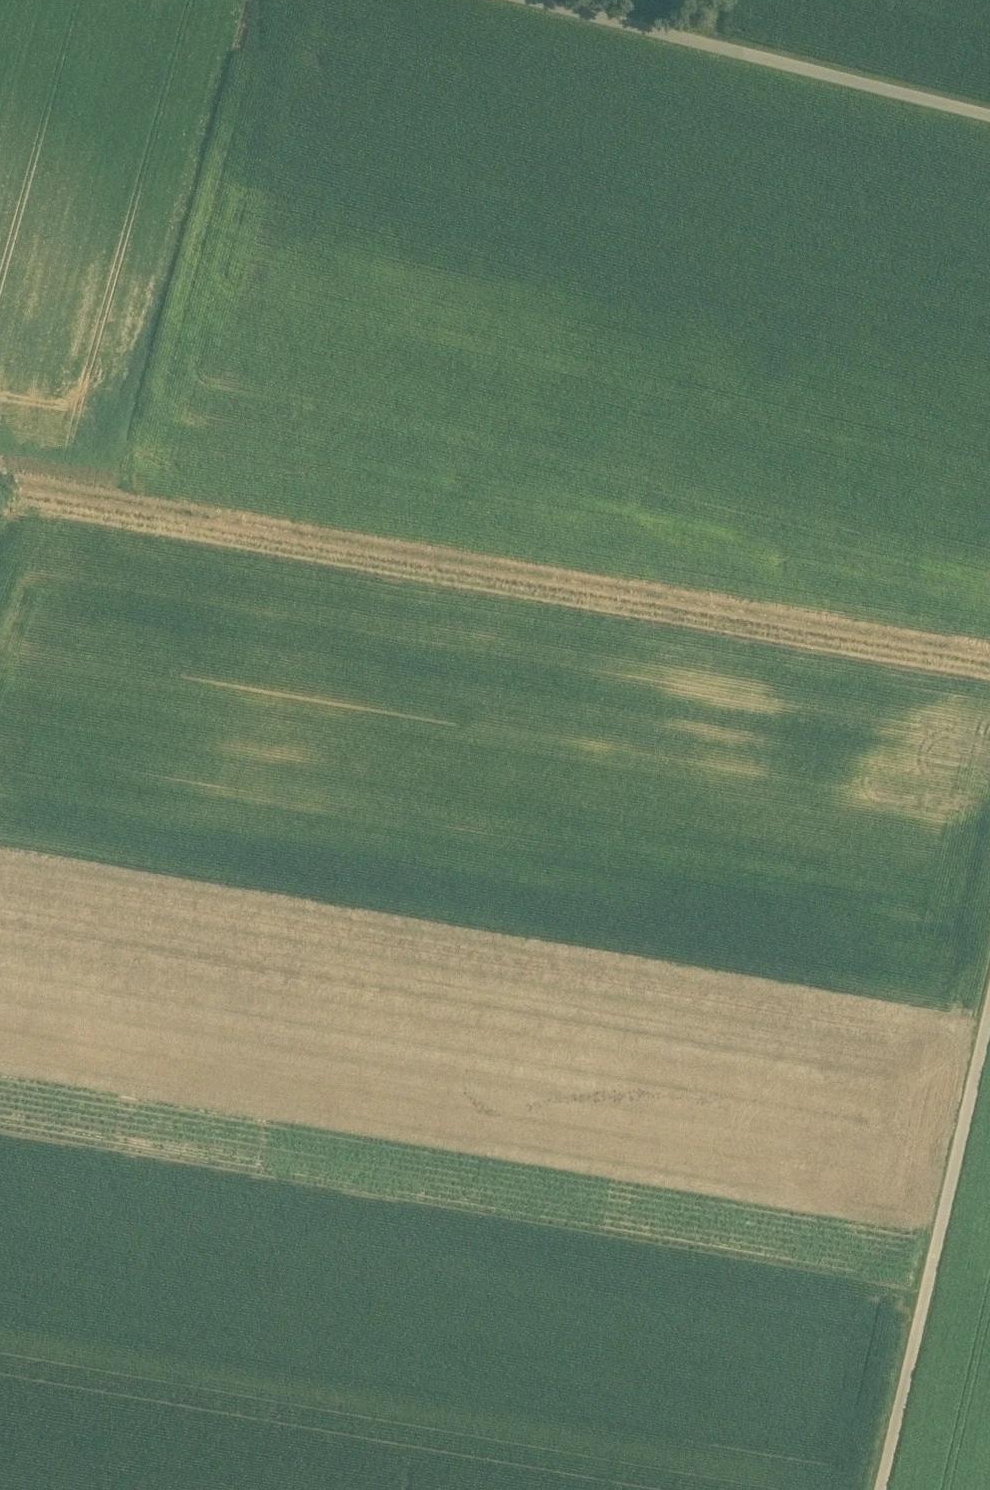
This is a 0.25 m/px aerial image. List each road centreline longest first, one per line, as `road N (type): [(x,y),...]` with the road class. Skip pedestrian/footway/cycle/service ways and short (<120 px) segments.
road 1 (unclassified): [(561,0),(989,115)]
road 2 (track): [(896,1489),(989,1075)]

